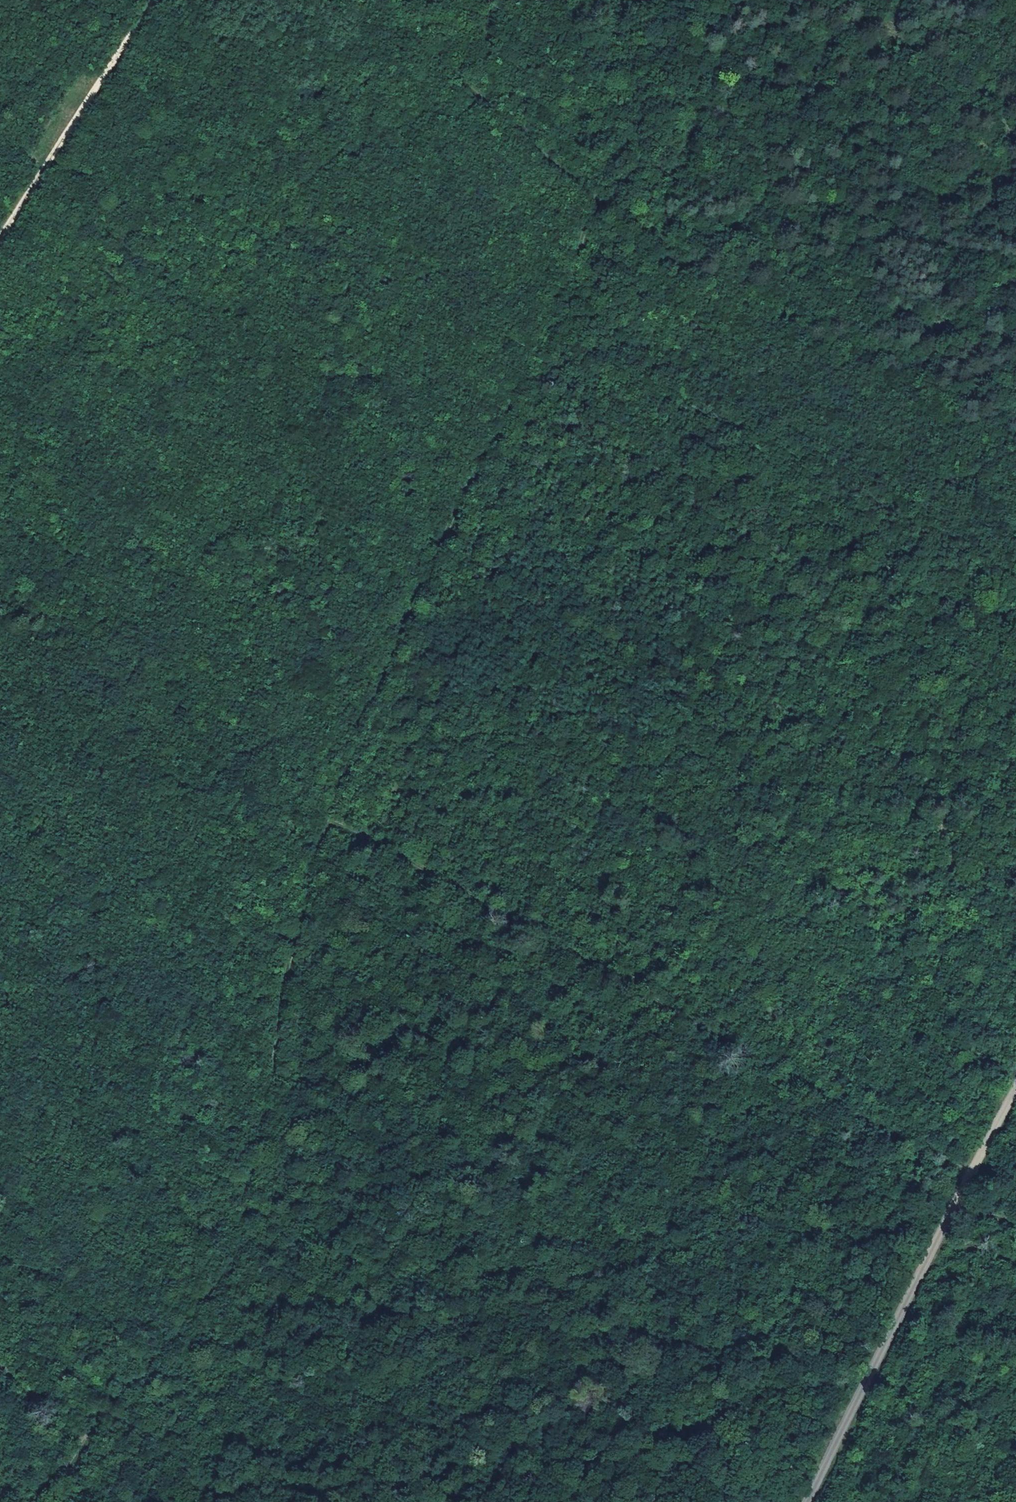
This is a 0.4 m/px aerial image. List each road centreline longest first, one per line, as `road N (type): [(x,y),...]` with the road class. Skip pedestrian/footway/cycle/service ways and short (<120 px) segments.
road 1 (unclassified): [(1015,1082),(809,1501)]
road 2 (track): [(0,240),(158,0)]
road 3 (track): [(869,0),(1015,109)]

